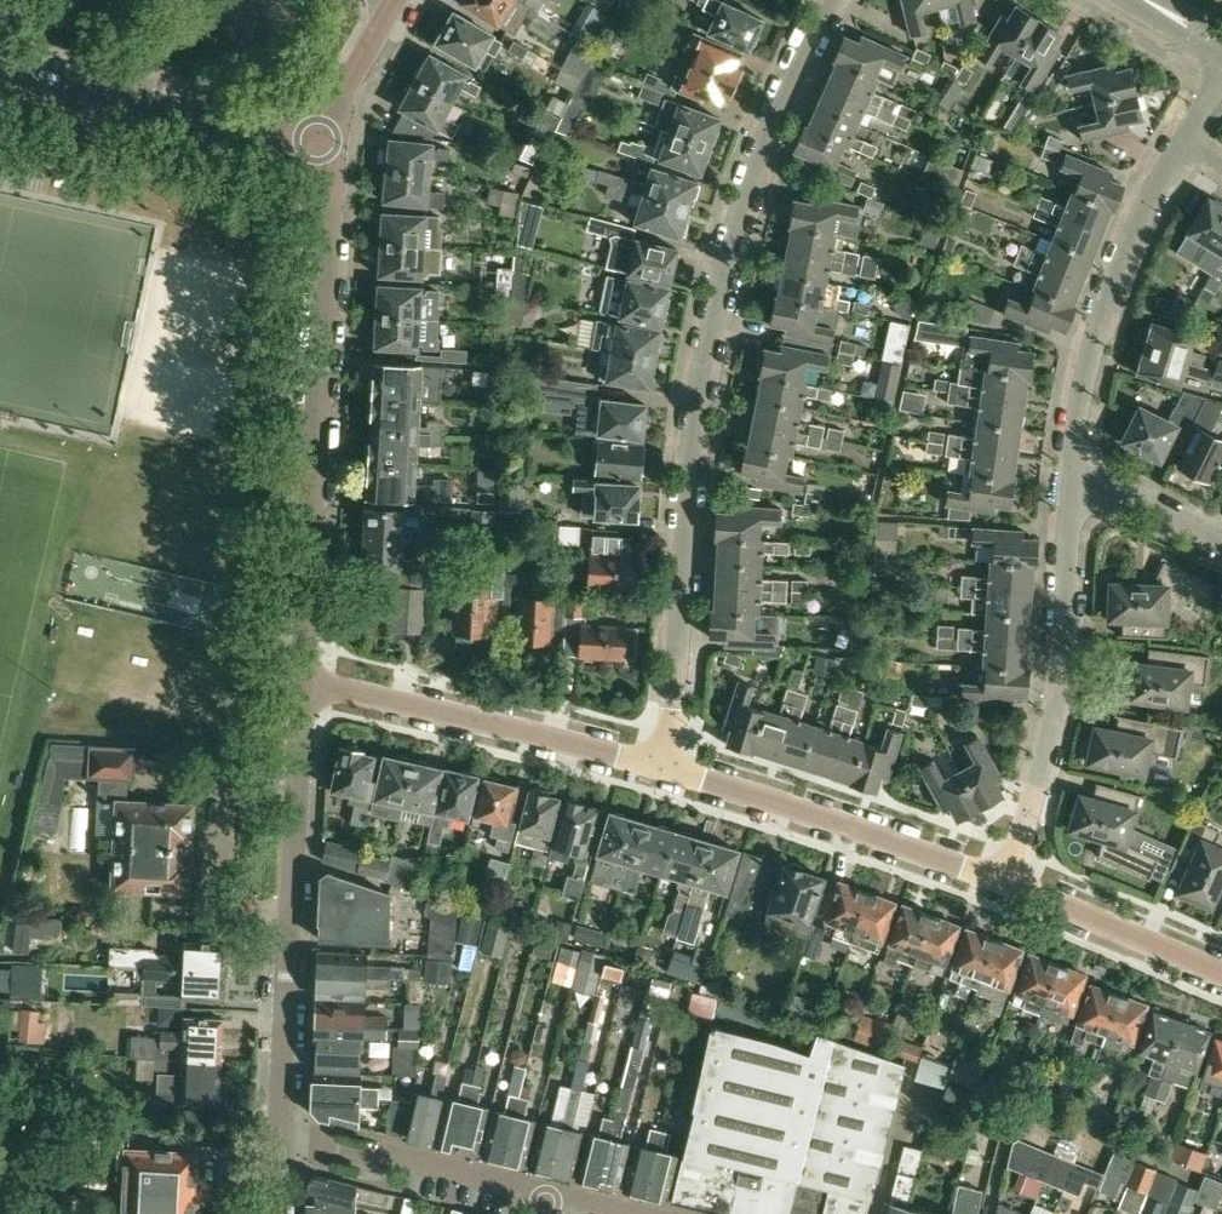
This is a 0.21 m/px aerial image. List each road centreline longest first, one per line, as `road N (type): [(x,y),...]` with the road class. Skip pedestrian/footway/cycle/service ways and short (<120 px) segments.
road 1 (residential): [(660,761),(710,334),(763,145),(834,0)]
road 2 (residential): [(303,681),(331,139)]
road 3 (residential): [(278,1140),(303,681)]
road 4 (residential): [(1009,877),(1049,732),(1071,487)]
road 5 (residential): [(1009,877),(660,761)]
road 6 (residential): [(660,761),(303,681)]
road 7 (residential): [(1071,487),(1076,426),(1103,312),(1129,245),(1185,145)]
road 8 (residential): [(331,139),(0,73)]
road 9 (residential): [(546,1194),(397,1156),(278,1140)]
road 10 (residential): [(1221,971),(1009,877)]
road 11 (residential): [(1221,543),(1131,500),(1071,487)]
road 12 (residential): [(331,139),(342,95),(397,0)]

